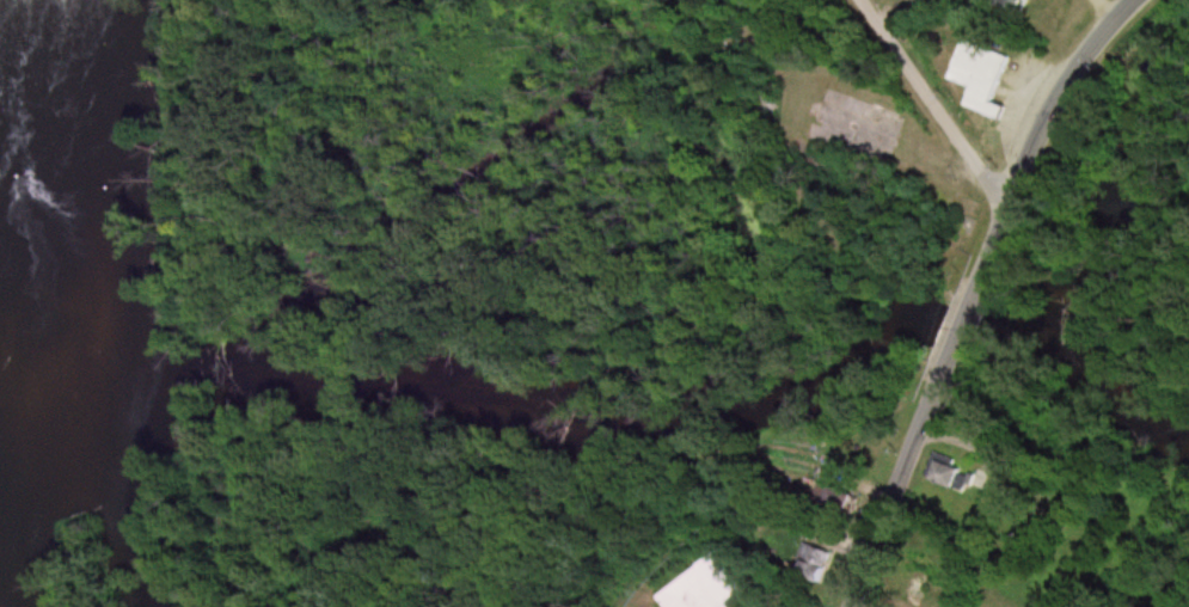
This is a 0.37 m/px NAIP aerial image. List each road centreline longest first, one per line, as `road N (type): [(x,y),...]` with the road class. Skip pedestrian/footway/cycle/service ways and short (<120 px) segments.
road 1 (tertiary): [(975,281),(1068,68),(1134,0)]
road 2 (residential): [(1001,207),(860,0)]
road 3 (tertiary): [(850,606),(925,411)]
road 4 (tertiary): [(925,411),(975,281)]

